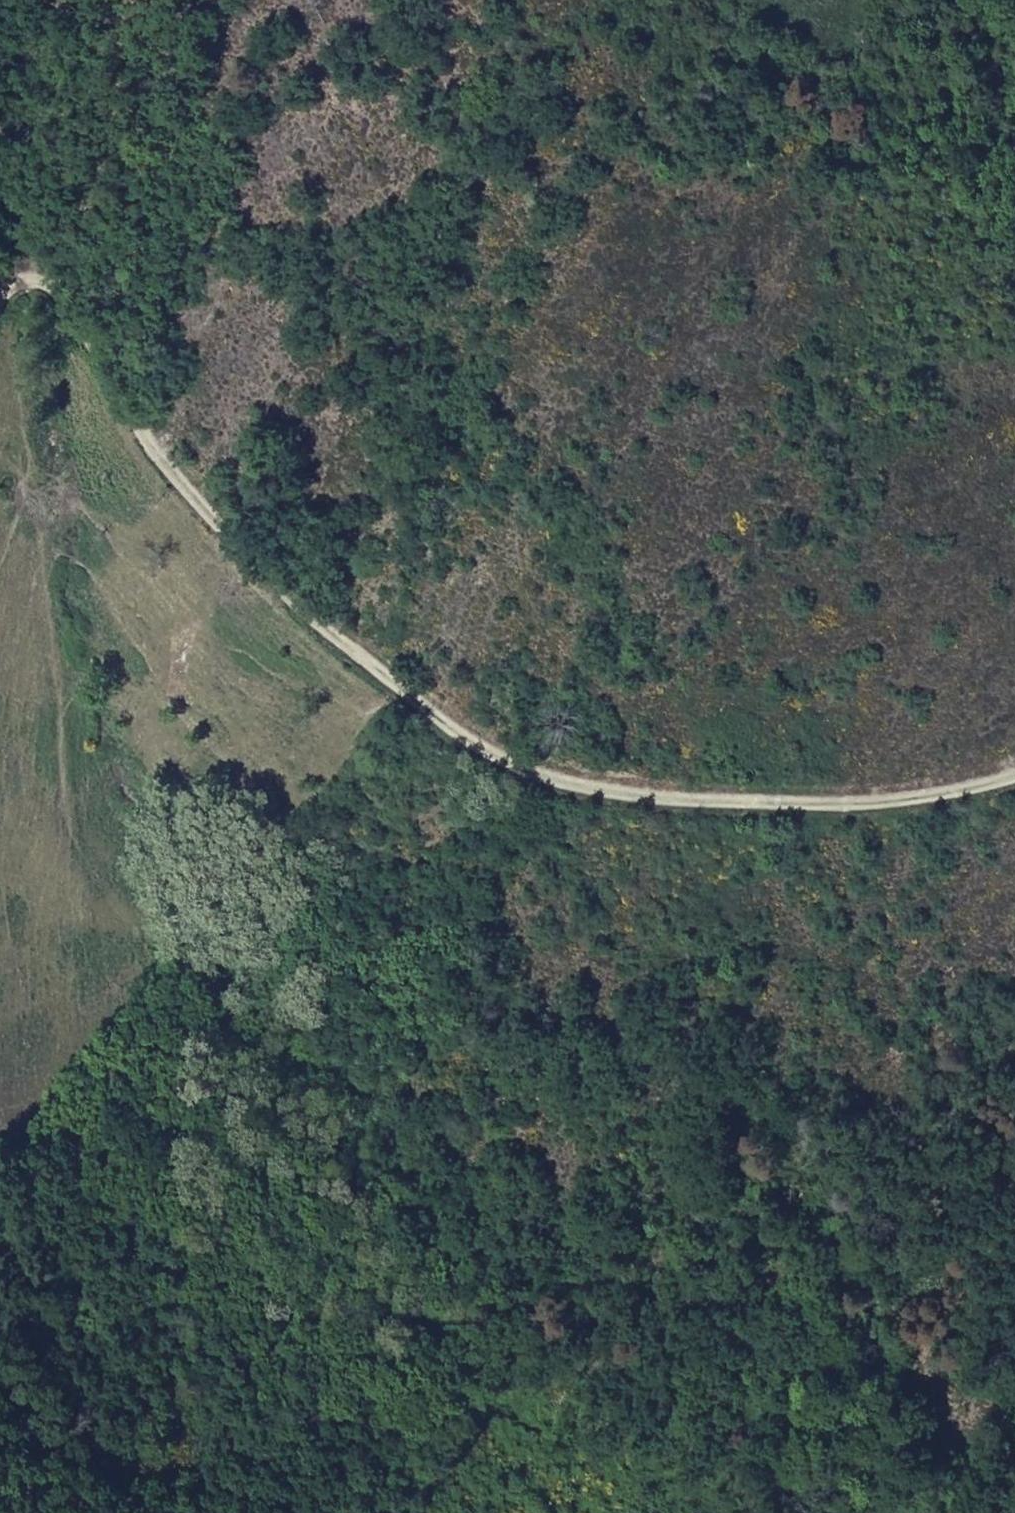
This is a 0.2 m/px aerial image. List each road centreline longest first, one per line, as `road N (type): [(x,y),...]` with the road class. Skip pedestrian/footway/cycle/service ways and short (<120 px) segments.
road 1 (track): [(0,292),(31,277),(62,300),(170,469),(286,601),(495,759),(579,785),(726,803),(885,796),(1014,773)]
road 2 (track): [(957,1512),(884,1504),(477,1381),(387,1286),(204,985)]

